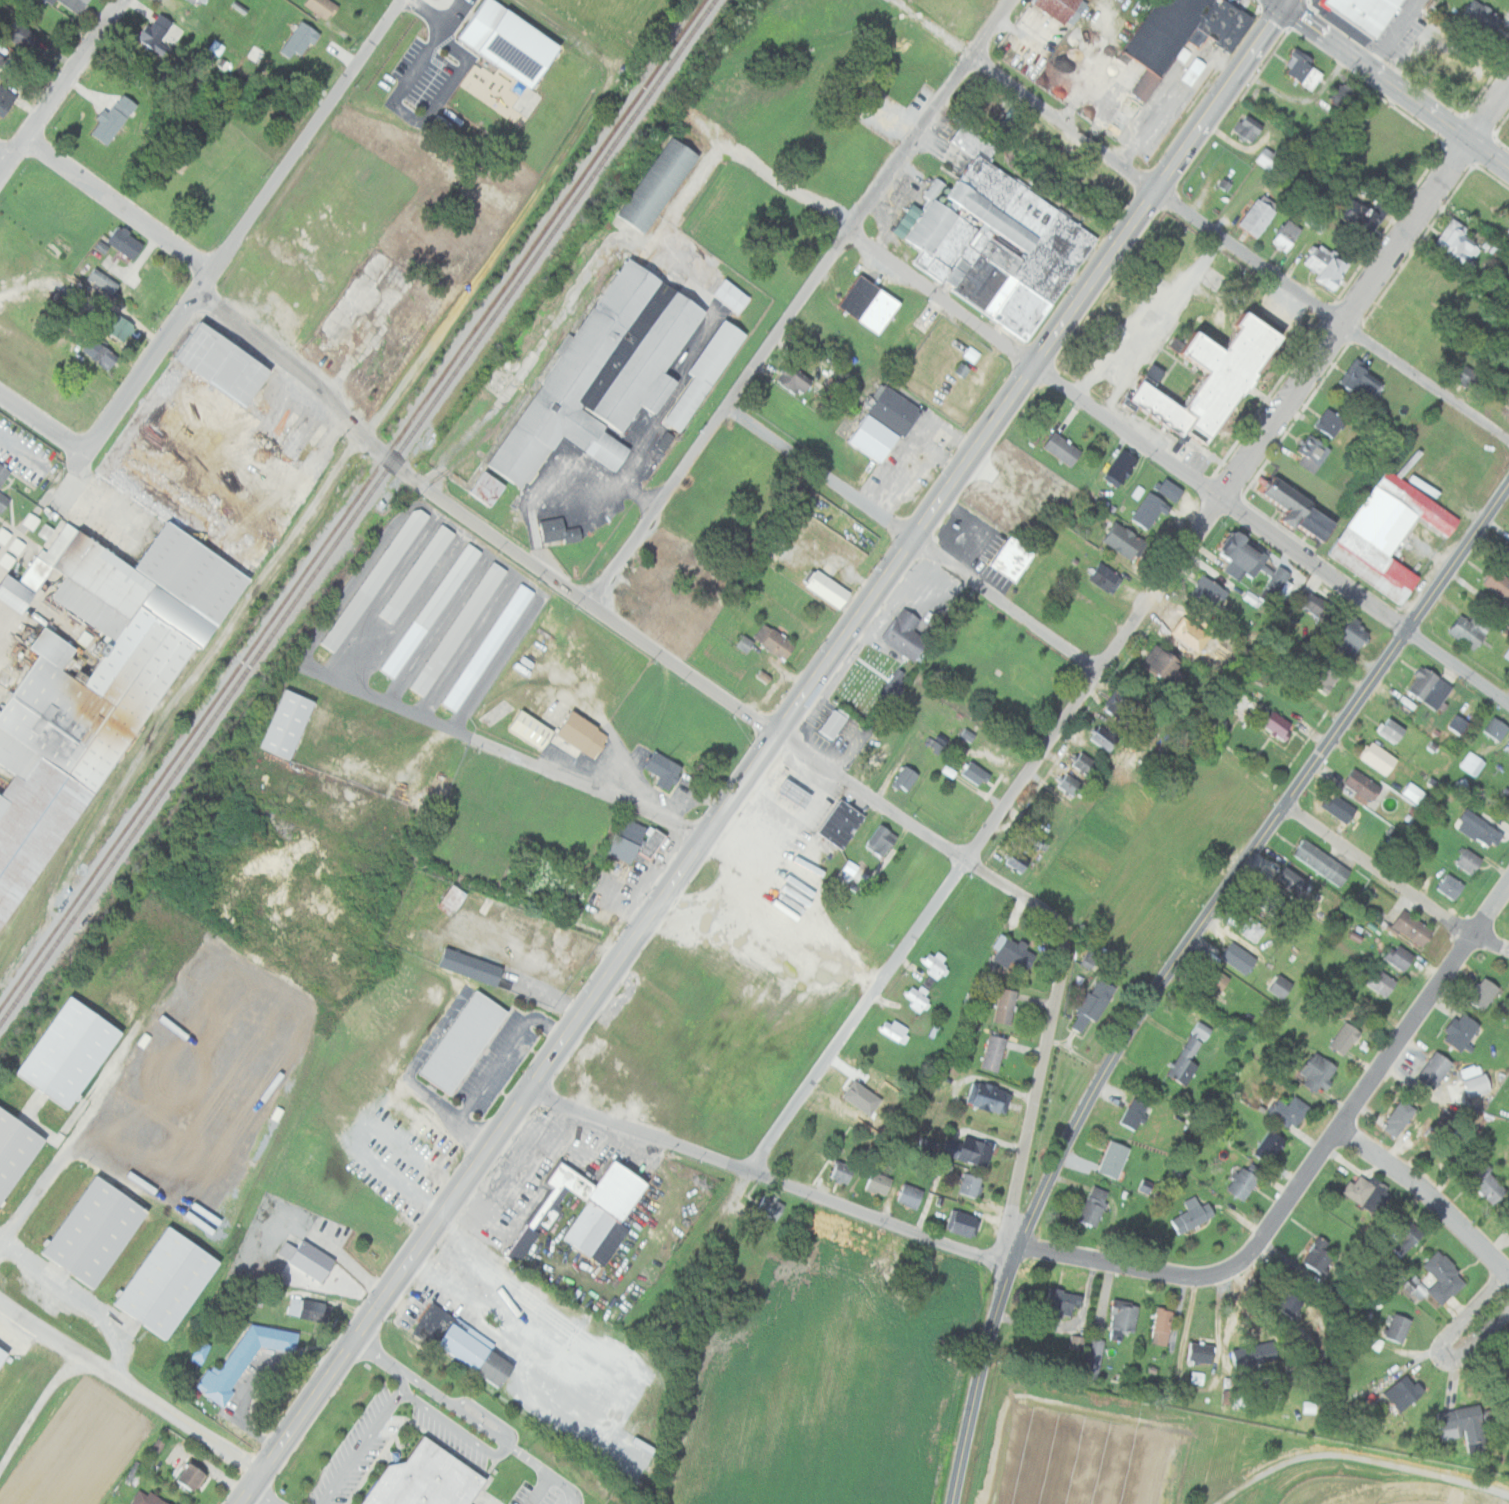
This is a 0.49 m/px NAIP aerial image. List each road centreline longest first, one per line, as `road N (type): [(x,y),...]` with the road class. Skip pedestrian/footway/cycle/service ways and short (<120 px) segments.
road 1 (primary): [(240,1503),(1289,0)]
road 2 (residential): [(750,1169),(1508,85)]
road 3 (tertiary): [(1011,1266),(1077,1120),(1157,988),(1508,485)]
road 4 (residential): [(1508,703),(846,231)]
road 5 (residential): [(1508,438),(1338,325),(890,0)]
road 6 (residential): [(589,601),(1012,0)]
road 7 (residential): [(1020,1245),(1199,1278),(1234,1268),(1508,882)]
road 8 (residential): [(87,438),(98,434),(400,0)]
road 9 (residential): [(364,438),(666,0)]
road 10 (residential): [(1011,1266),(531,1086)]
road 11 (residential): [(774,731),(391,463)]
road 12 (residential): [(1098,668),(724,410)]
road 13 (residential): [(703,839),(292,664)]
road 14 (residential): [(1020,1245),(1010,1229),(1013,1196),(1061,953),(1056,924),(1025,899)]
road 15 (residential): [(262,1473),(0,1311)]
road 16 (tertiary): [(1508,172),(1276,0)]
road 17 (residential): [(1508,949),(1446,919),(1285,805)]
road 18 (residential): [(391,463),(264,344),(194,296)]
road 19 (tertiary): [(954,1503),(1011,1266)]
road 20 (residential): [(965,863),(774,731)]
road 21 (residential): [(211,273),(27,138)]
road 22 (residential): [(1340,1126),(1422,1190),(1507,1274)]
road 23 (residential): [(0,176),(121,0)]
road 24 (residential): [(1507,1274),(1438,1351),(1452,1362),(1508,1314)]
road 25 (residential): [(616,72),(518,0)]

